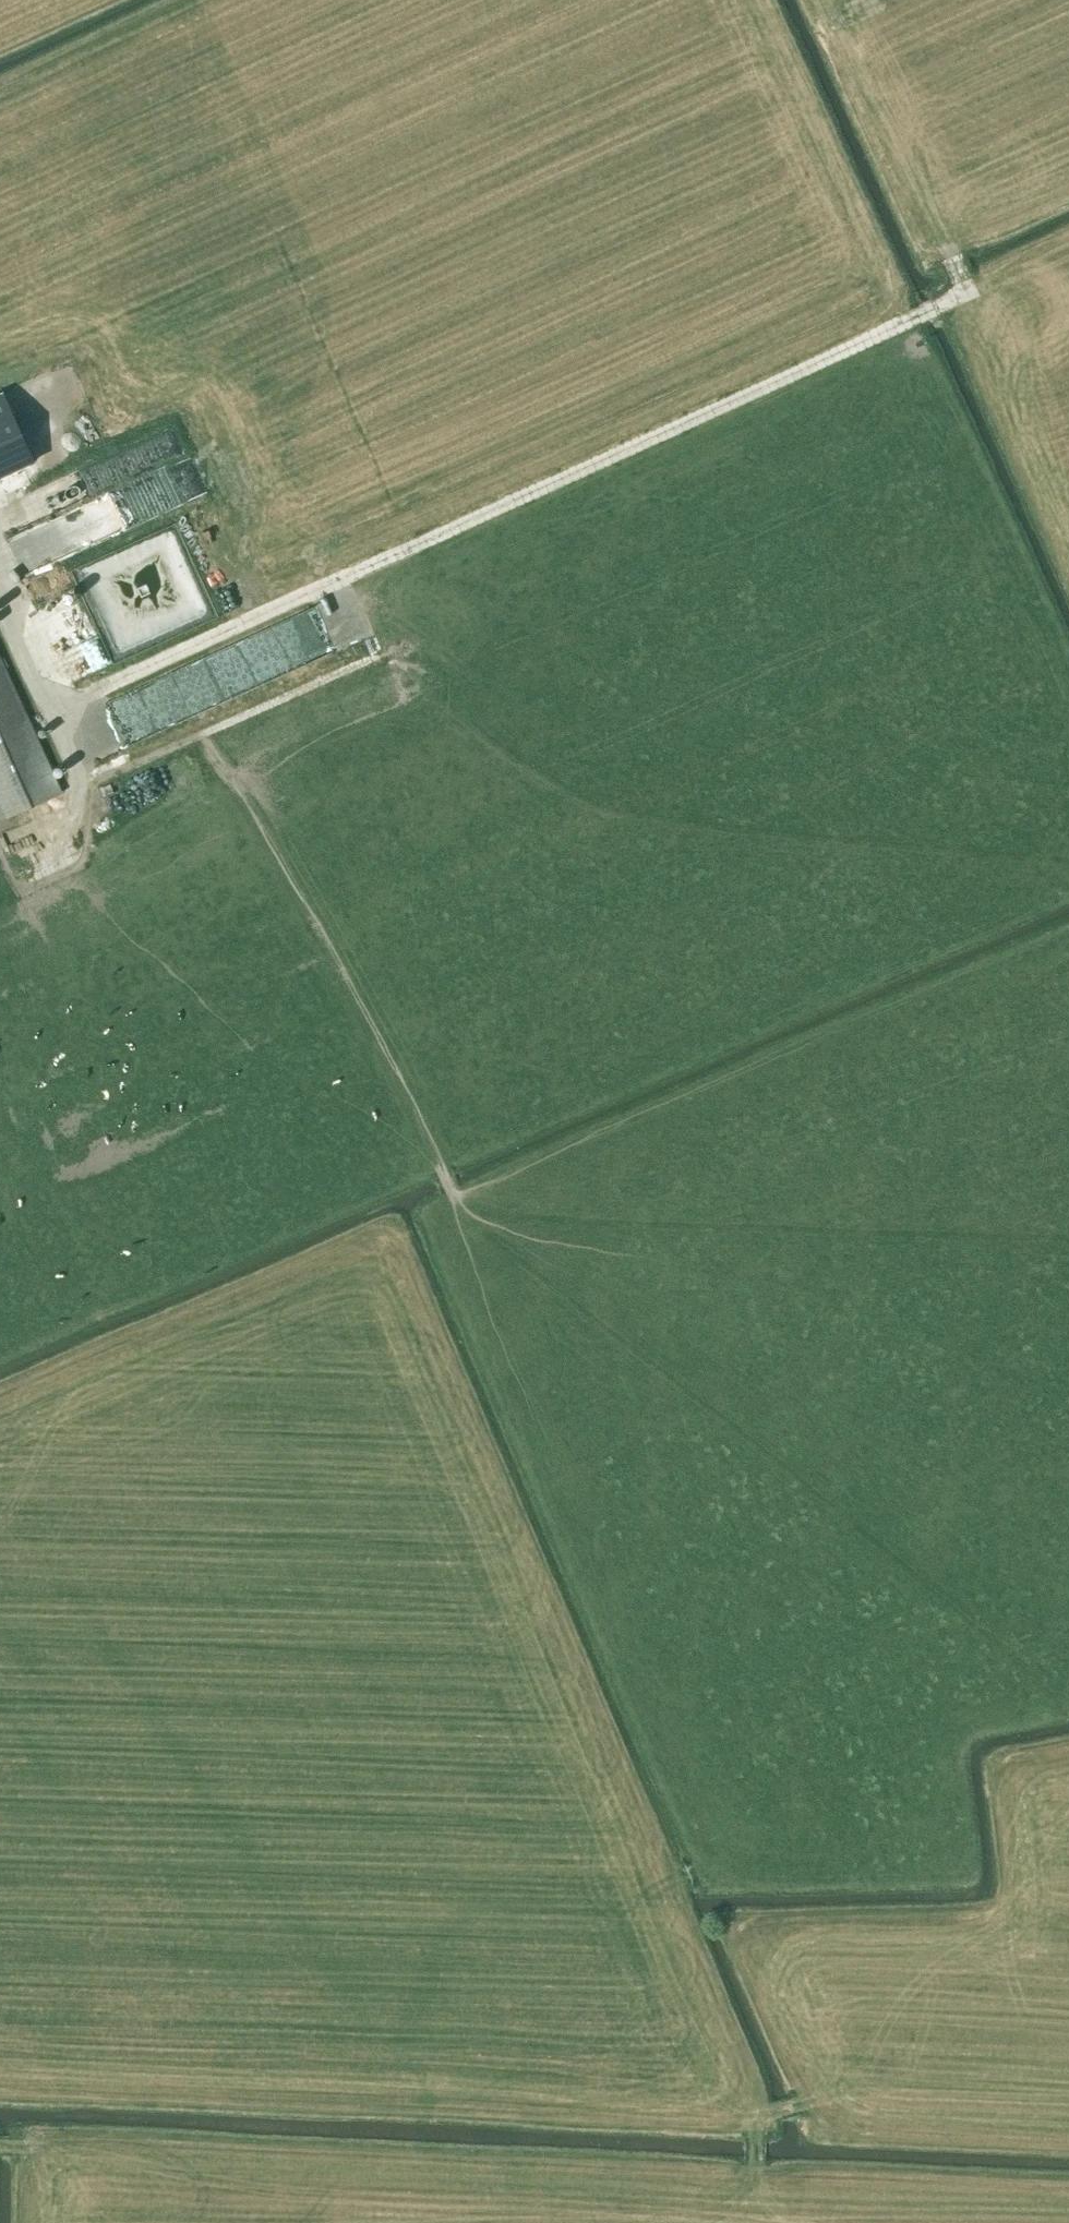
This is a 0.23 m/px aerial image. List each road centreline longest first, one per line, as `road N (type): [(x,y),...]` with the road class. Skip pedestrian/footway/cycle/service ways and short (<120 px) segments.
road 1 (track): [(47,708),(969,293),(949,253)]

